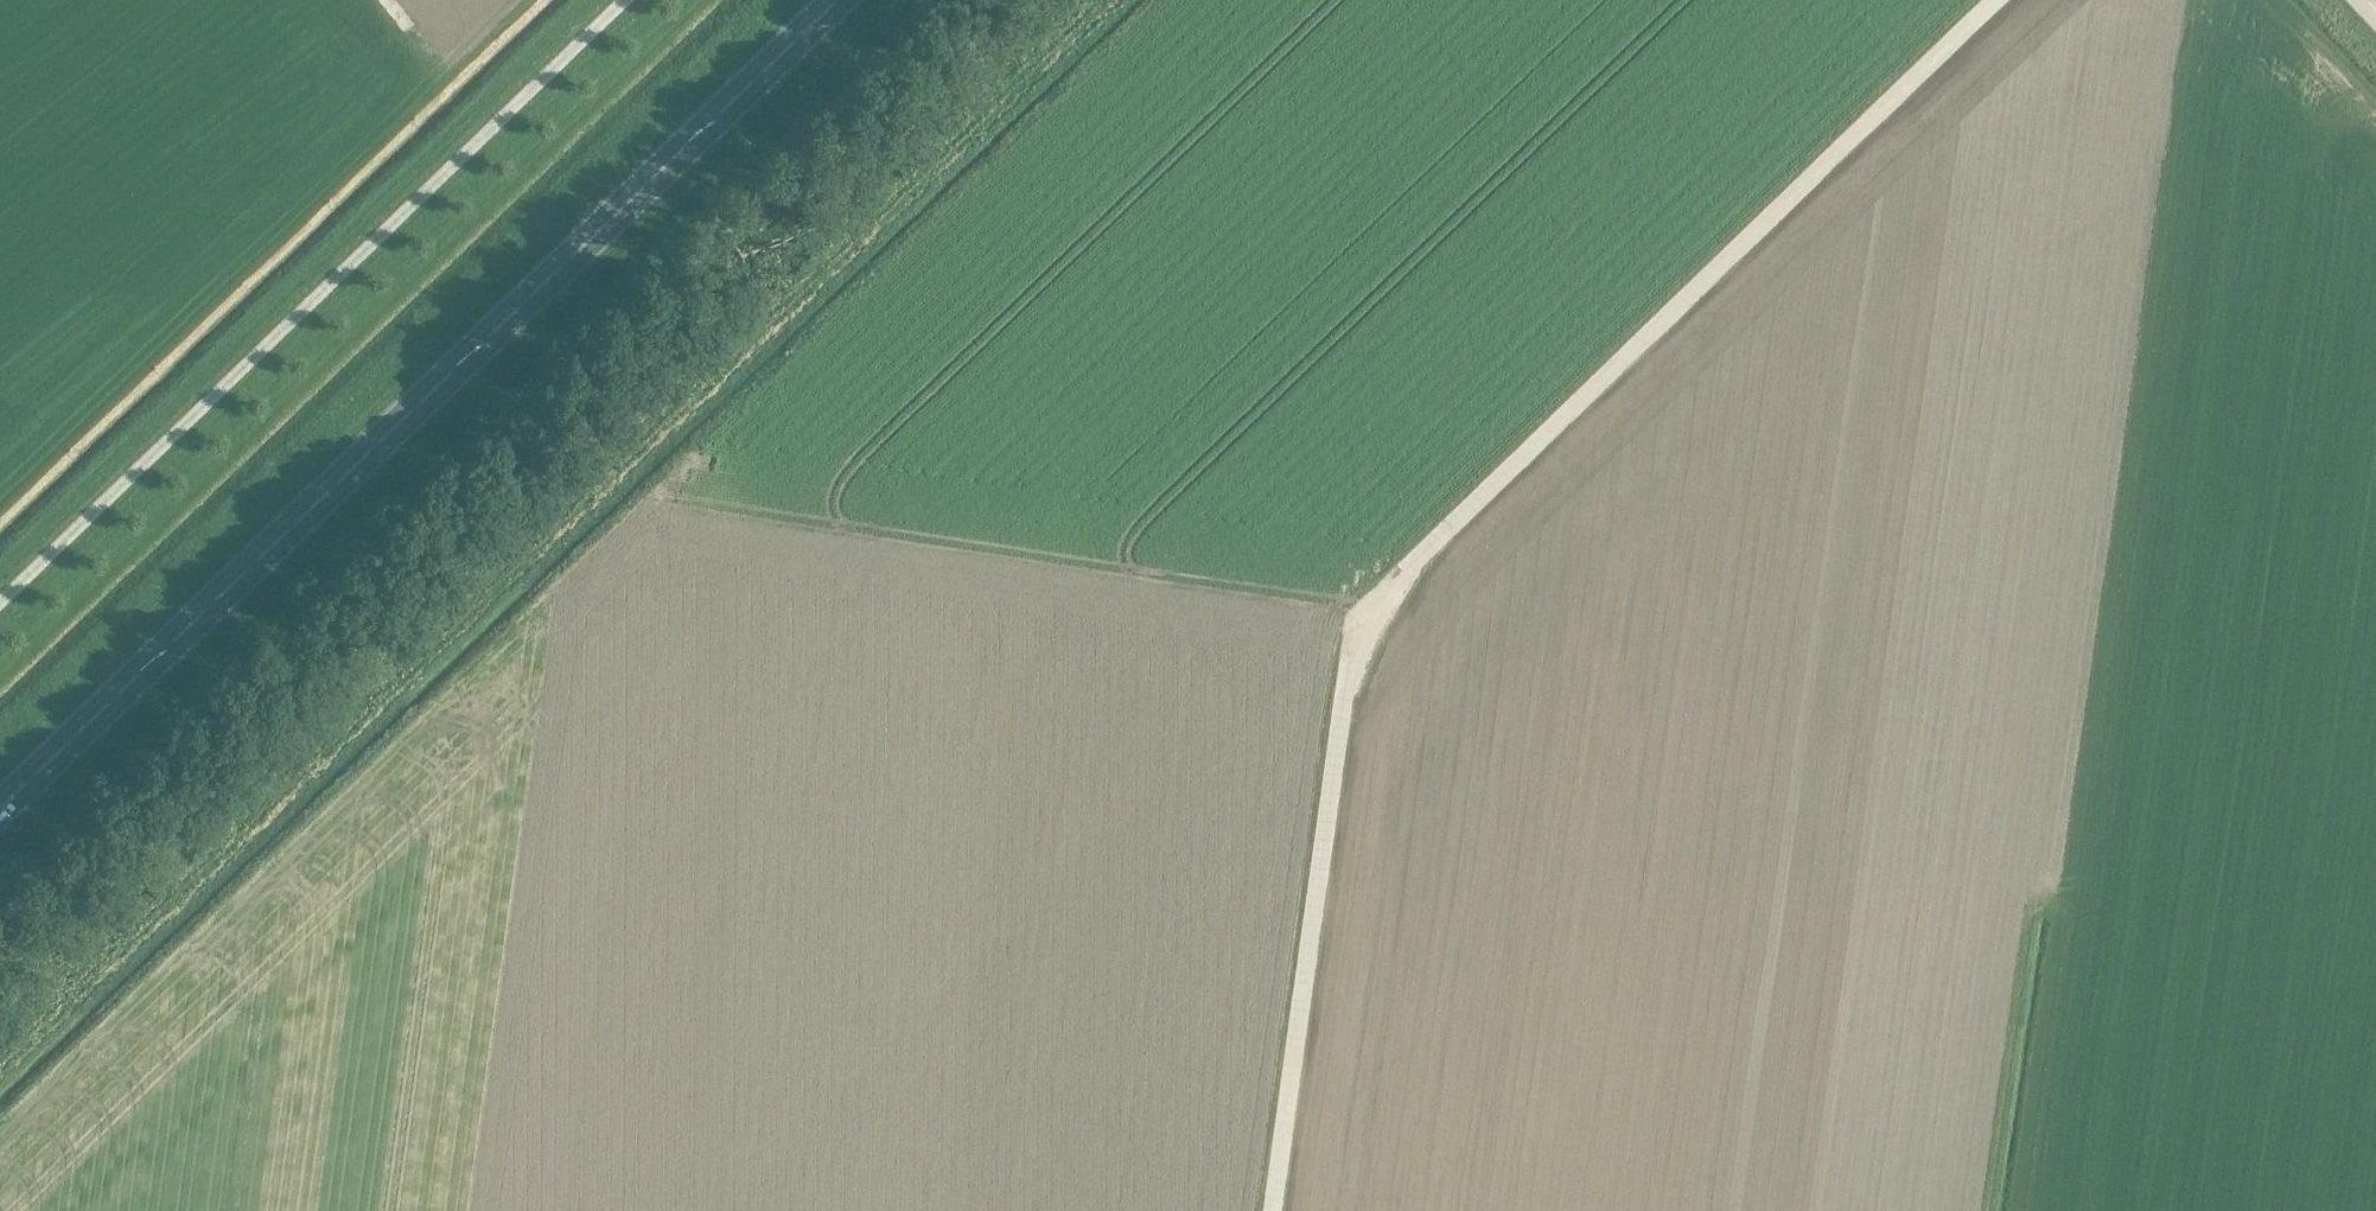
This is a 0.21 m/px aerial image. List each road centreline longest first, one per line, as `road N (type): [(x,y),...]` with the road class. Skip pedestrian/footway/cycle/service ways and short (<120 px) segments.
road 1 (trunk): [(0,812),(841,0)]

